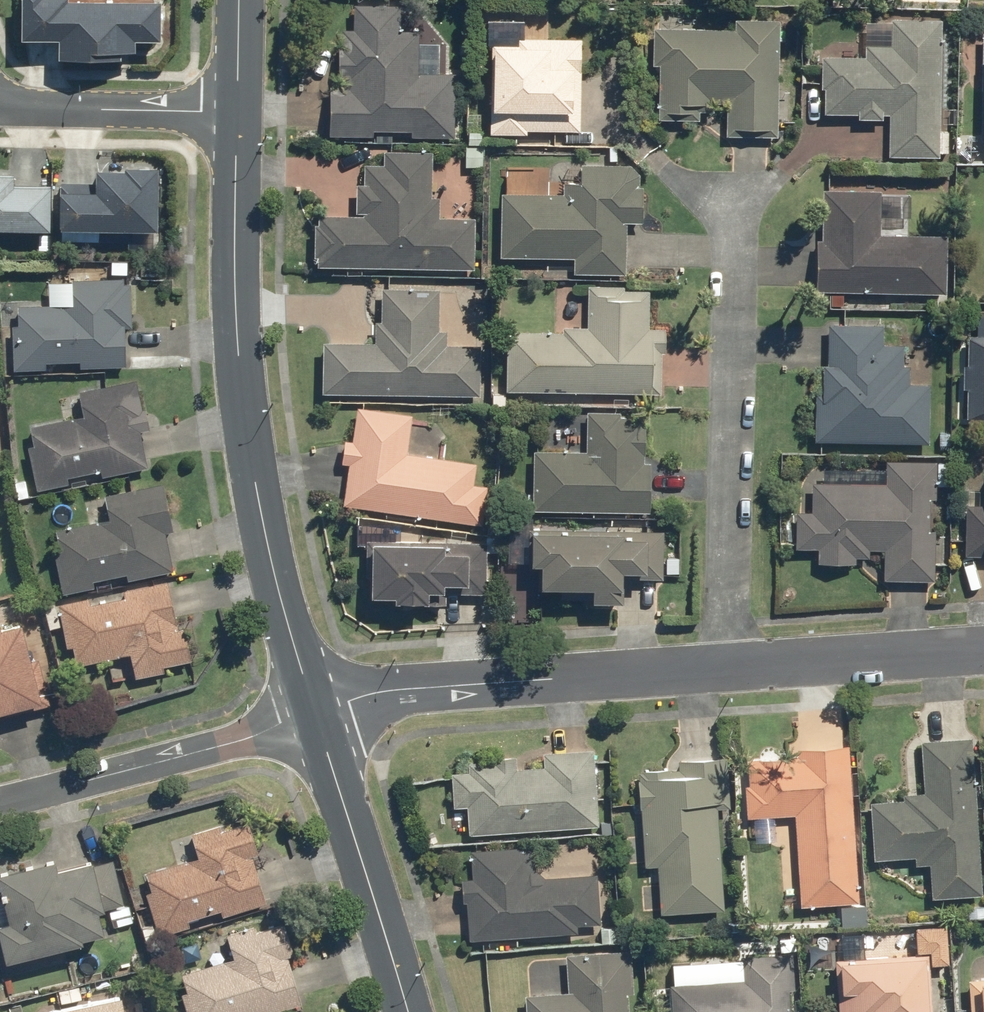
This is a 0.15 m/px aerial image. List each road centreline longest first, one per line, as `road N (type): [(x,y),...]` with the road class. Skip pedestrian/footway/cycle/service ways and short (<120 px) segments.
road 1 (residential): [(313,715),(381,695),(983,650)]
road 2 (tertiary): [(234,113),(233,293),(246,443),(275,592),(313,715)]
road 3 (residential): [(313,715),(0,803)]
road 4 (tertiary): [(313,715),(405,1011)]
road 5 (residential): [(234,113),(0,104)]

